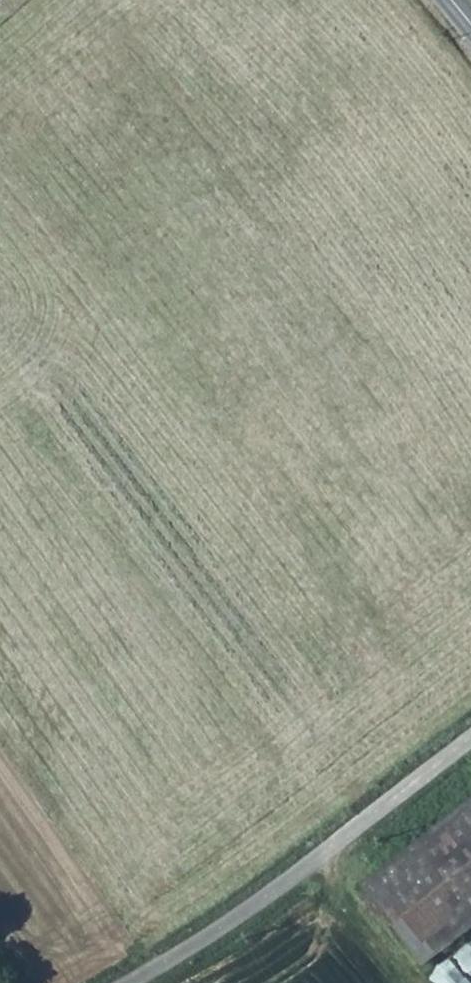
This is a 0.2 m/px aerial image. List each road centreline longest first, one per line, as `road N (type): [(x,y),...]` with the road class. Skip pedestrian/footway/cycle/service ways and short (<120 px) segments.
road 1 (unclassified): [(128,982),(186,951),(470,745)]

